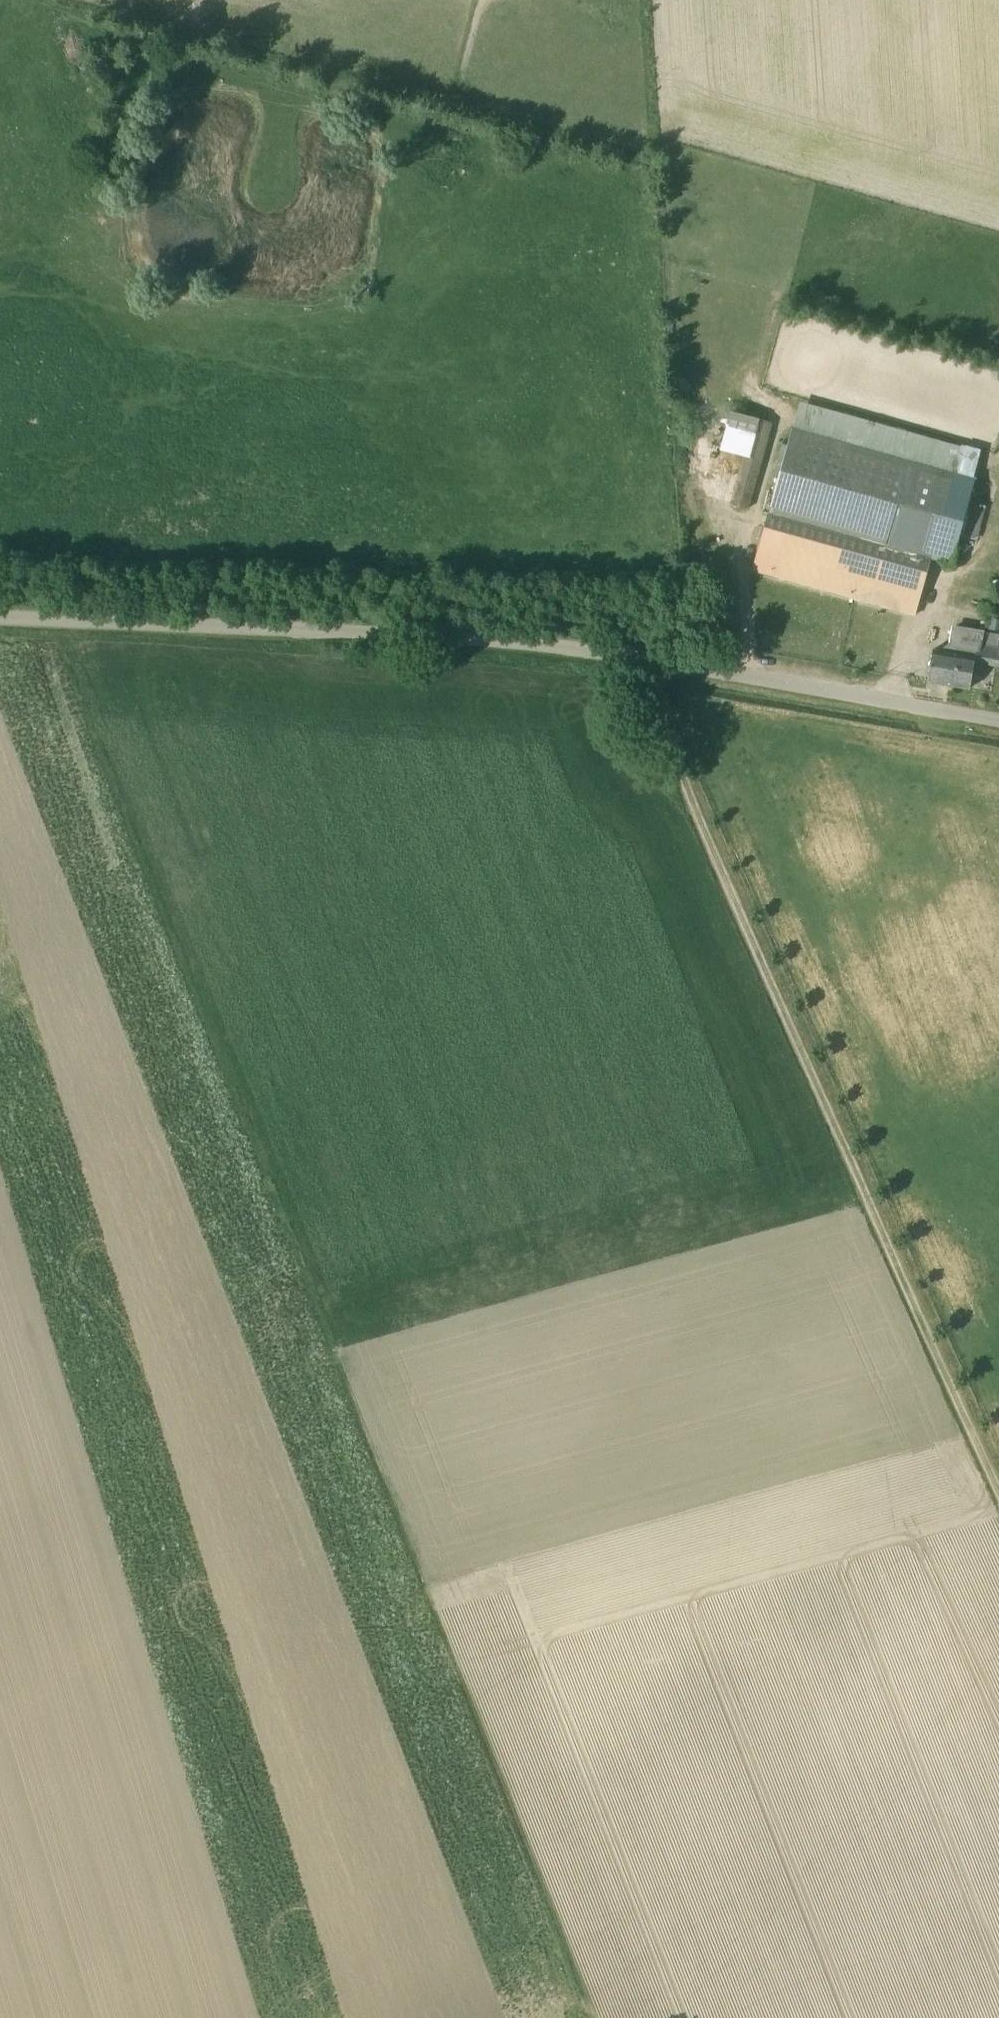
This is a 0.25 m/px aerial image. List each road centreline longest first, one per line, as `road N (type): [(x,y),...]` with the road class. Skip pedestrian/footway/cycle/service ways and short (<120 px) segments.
road 1 (unclassified): [(998,721),(498,639),(0,615)]
road 2 (track): [(998,1490),(684,790),(683,759),(650,661)]

